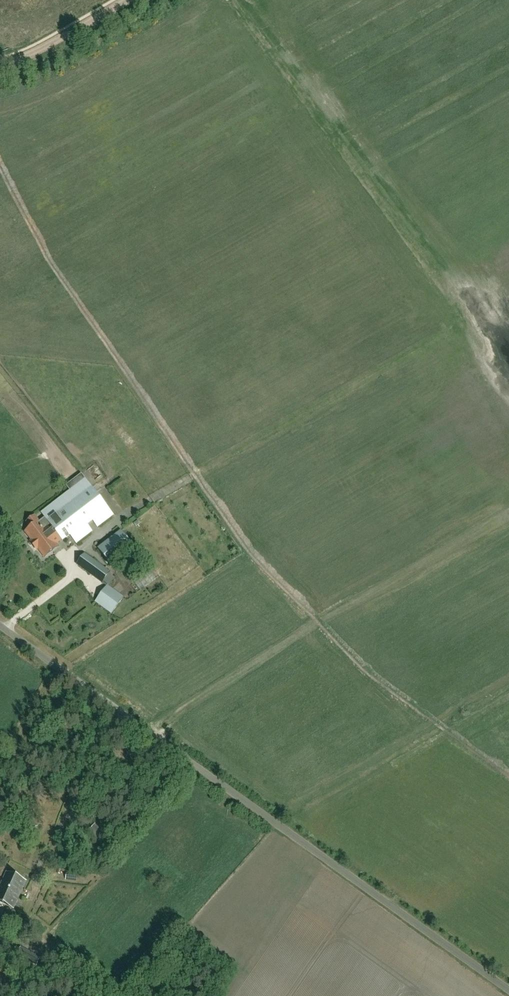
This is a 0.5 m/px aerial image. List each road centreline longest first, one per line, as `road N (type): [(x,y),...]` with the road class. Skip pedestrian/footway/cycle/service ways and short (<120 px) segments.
road 1 (unclassified): [(508,983),(0,618)]
road 2 (track): [(161,494),(478,314)]
road 3 (track): [(127,0),(0,63)]

